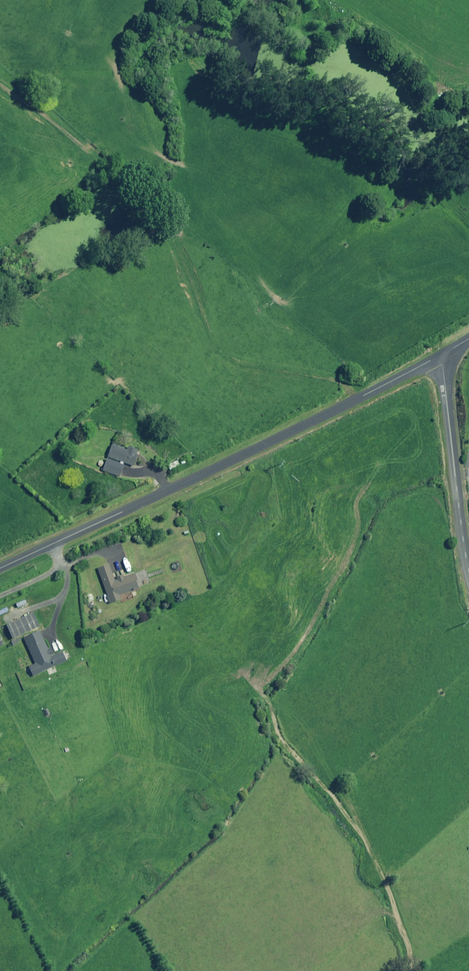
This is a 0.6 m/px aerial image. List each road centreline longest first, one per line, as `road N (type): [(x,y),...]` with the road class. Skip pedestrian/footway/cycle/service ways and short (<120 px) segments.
road 1 (unclassified): [(438,357),(0,568)]
road 2 (unclassified): [(438,357),(468,570)]

